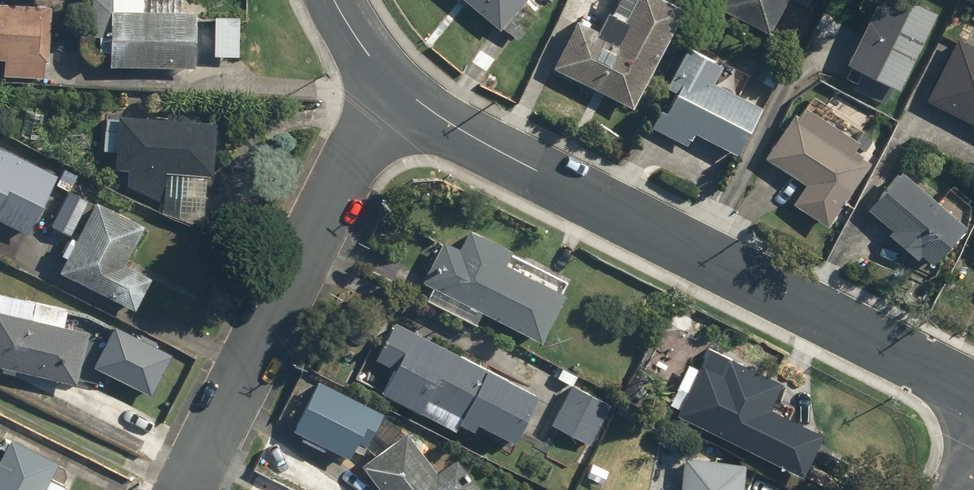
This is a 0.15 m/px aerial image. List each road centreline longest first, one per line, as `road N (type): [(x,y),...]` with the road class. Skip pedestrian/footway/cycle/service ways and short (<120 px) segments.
road 1 (residential): [(396,81),(498,151),(973,391)]
road 2 (residential): [(396,81),(188,489)]

